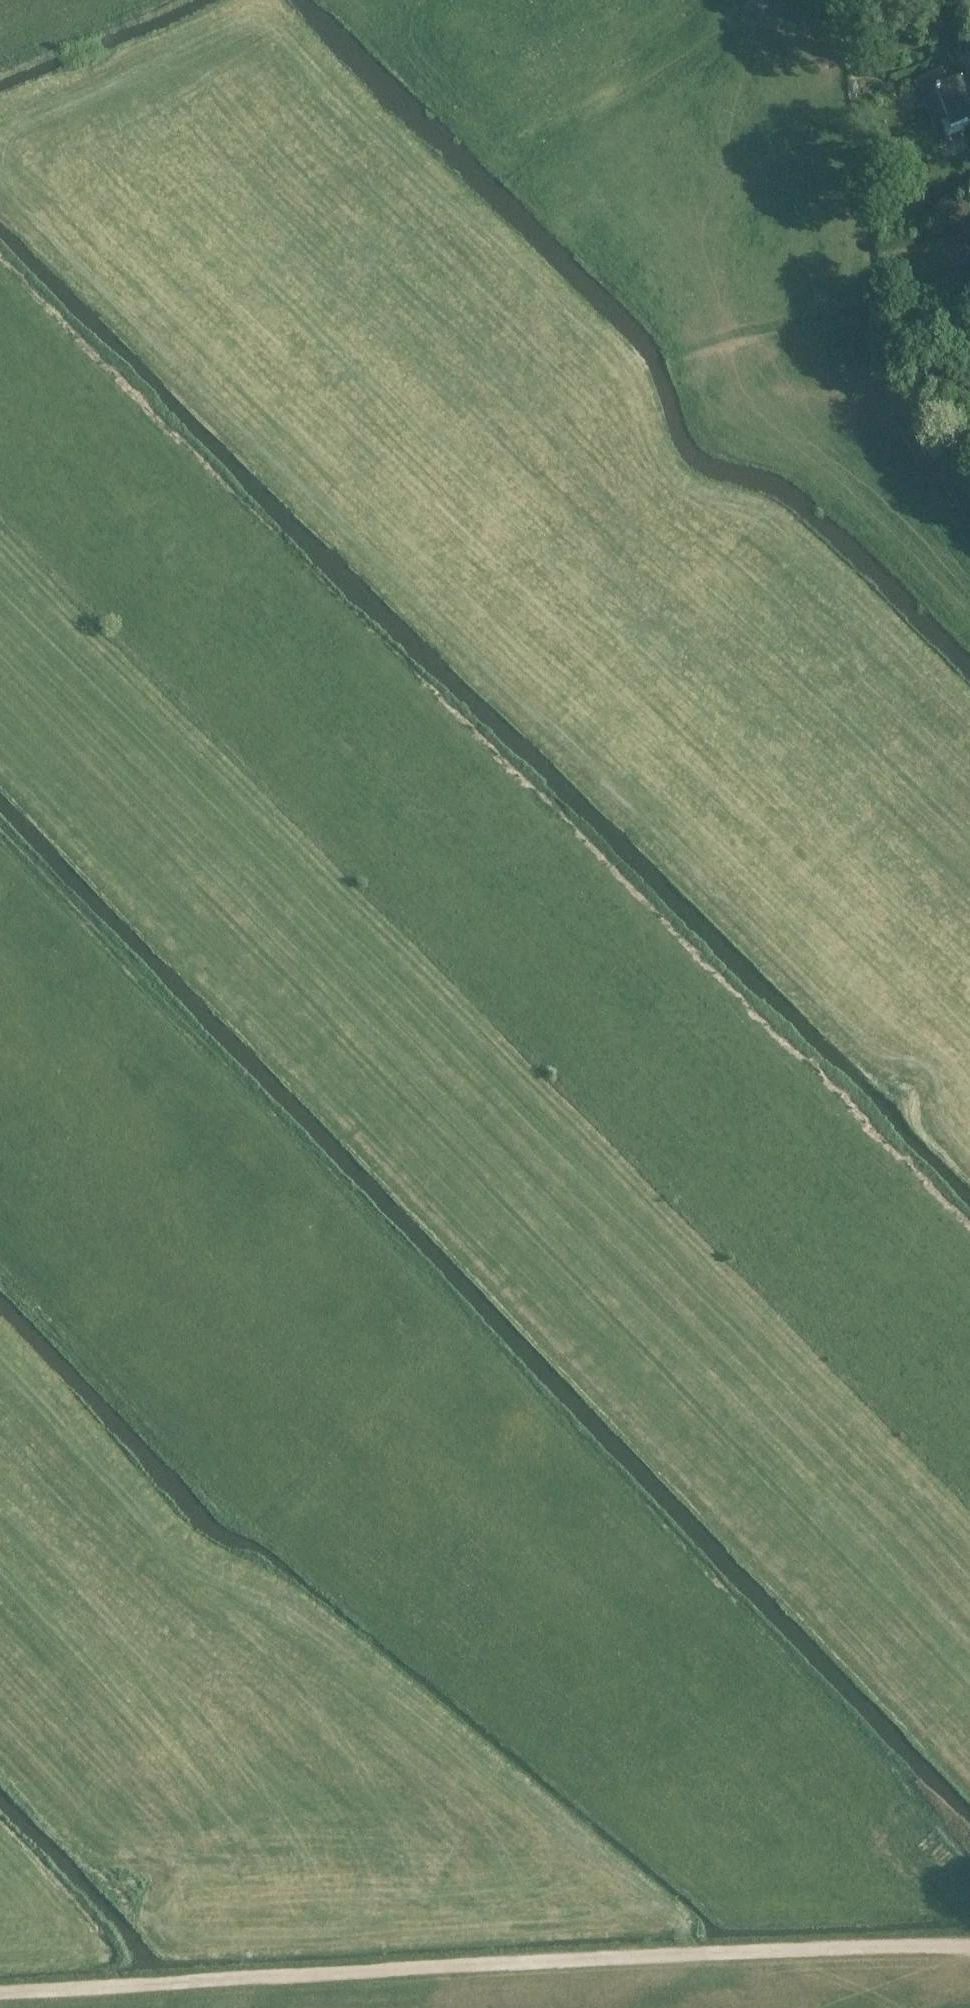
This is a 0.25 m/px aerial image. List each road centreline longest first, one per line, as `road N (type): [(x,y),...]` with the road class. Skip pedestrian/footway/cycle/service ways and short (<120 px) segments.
road 1 (track): [(0,1994),(969,1945)]

